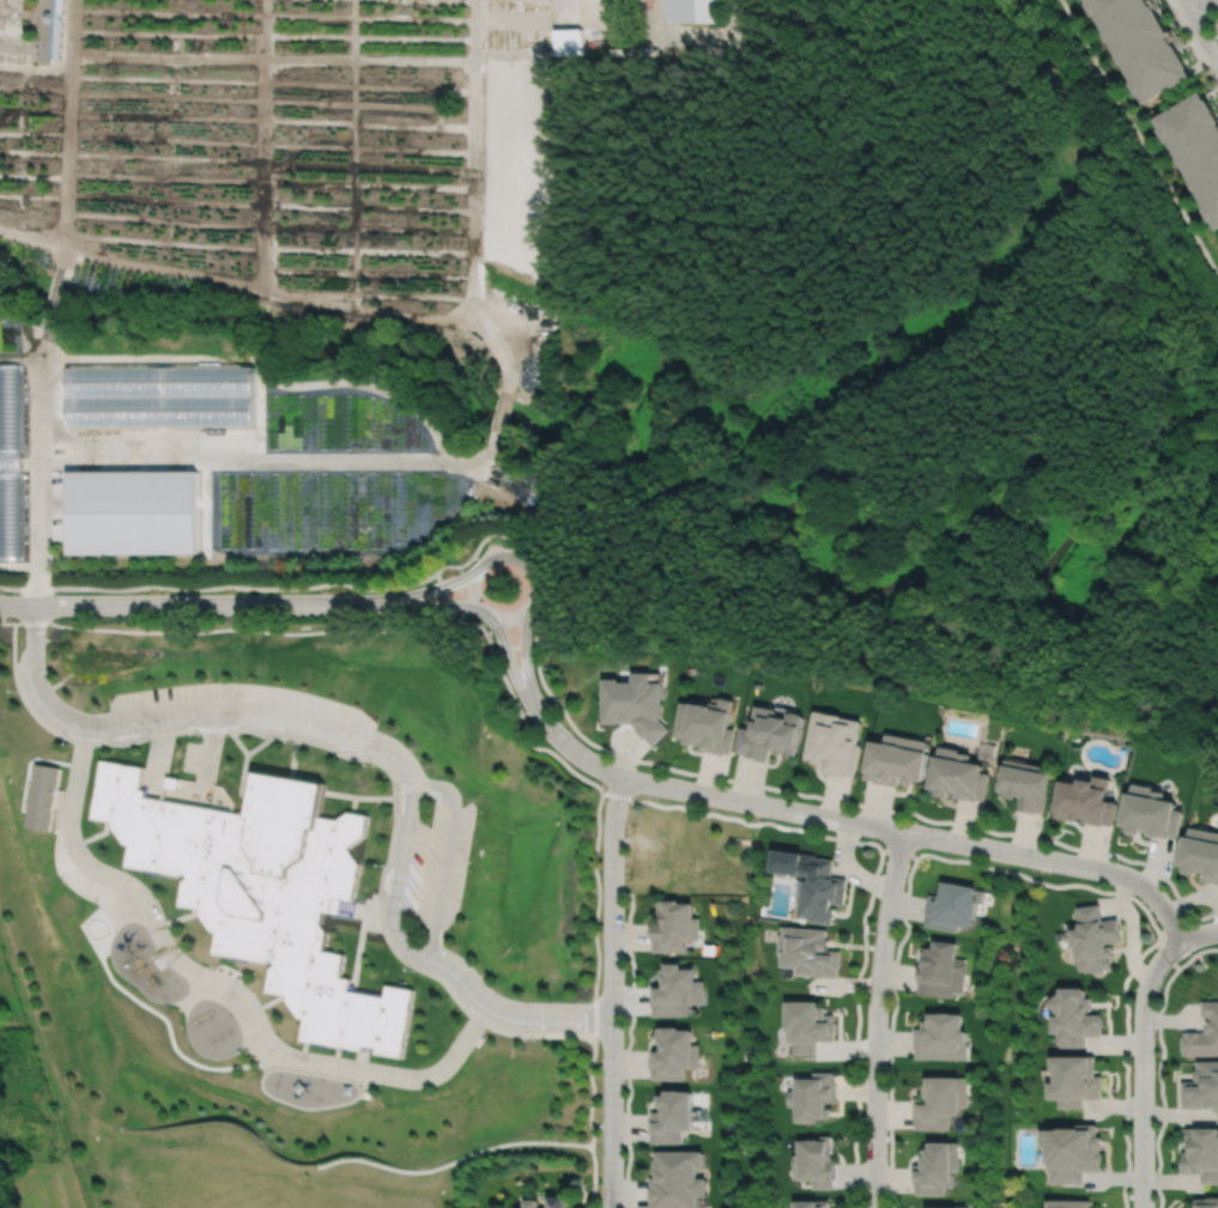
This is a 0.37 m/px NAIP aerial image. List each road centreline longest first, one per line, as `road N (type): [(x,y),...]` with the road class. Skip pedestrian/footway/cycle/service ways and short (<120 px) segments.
road 1 (residential): [(624,777),(1123,875),(1153,896),(1184,943)]
road 2 (residential): [(610,1207),(612,842),(624,777)]
road 3 (residential): [(874,1207),(879,970),(903,832)]
road 4 (residential): [(0,605),(360,603)]
road 5 (residential): [(1184,943),(1158,961),(1144,1000),(1142,1207)]
road 6 (residential): [(529,567),(501,554),(479,565),(472,582),(479,608),(499,619),(526,611),(535,593),(529,567)]

